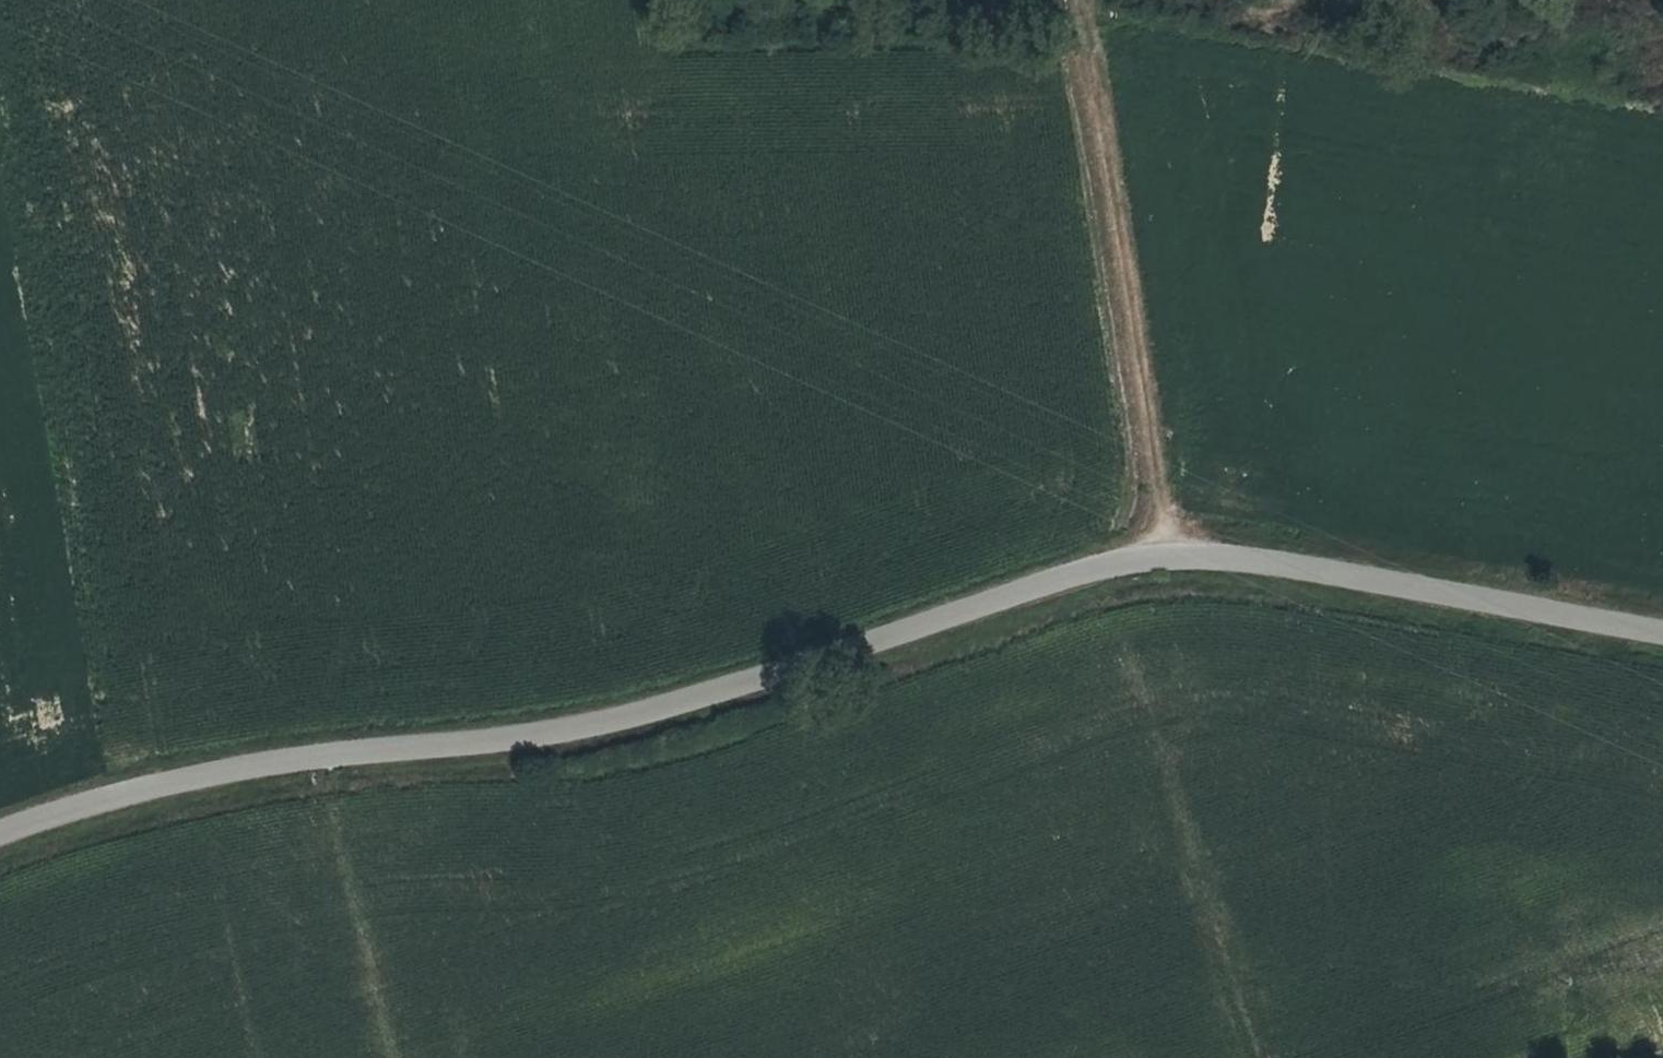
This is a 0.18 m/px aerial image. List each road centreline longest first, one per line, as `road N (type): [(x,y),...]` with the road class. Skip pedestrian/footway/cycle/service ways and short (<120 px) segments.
road 1 (unclassified): [(1662,645),(1222,567),(1141,568),(641,729),(155,791),(0,842)]

